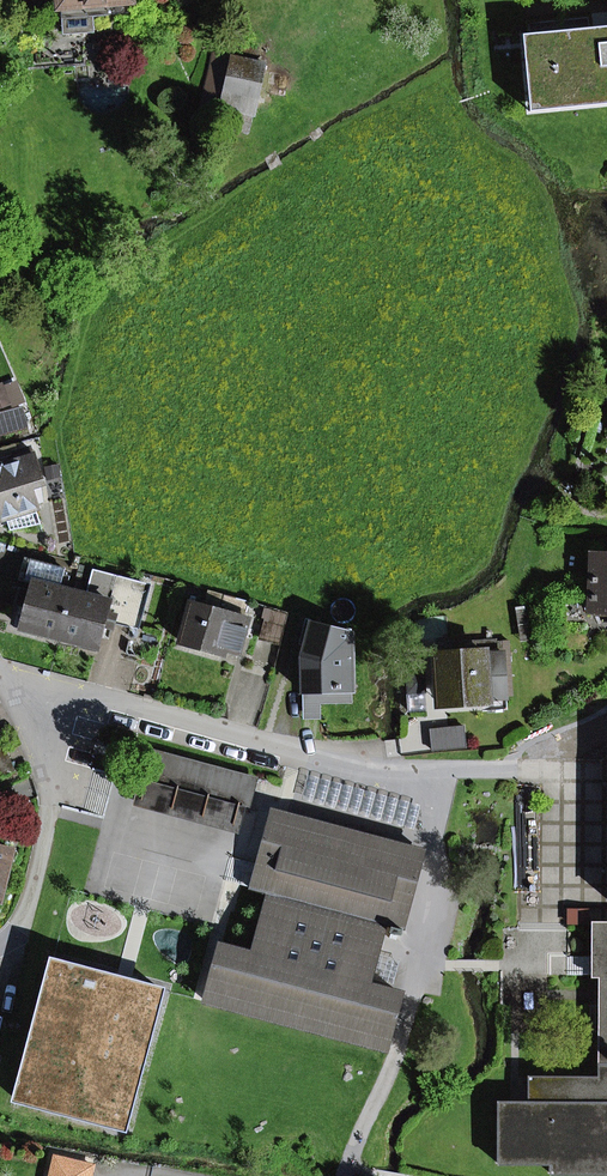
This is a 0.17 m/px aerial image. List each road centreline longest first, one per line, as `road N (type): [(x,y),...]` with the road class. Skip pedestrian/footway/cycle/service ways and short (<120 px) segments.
road 1 (residential): [(0,667),(276,743),(400,747)]
road 2 (residential): [(343,1175),(412,1001)]

